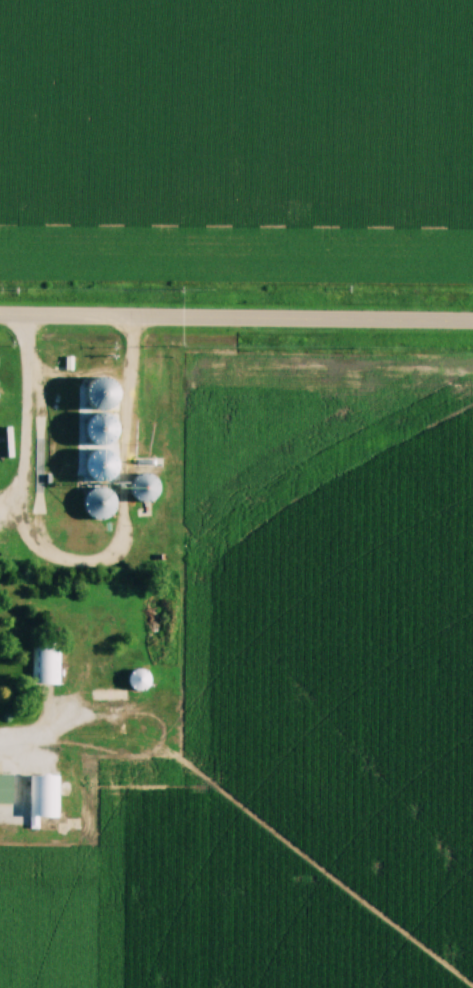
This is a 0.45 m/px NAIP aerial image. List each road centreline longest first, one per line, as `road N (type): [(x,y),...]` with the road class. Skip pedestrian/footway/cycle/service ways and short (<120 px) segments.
road 1 (tertiary): [(472,321),(0,317)]

